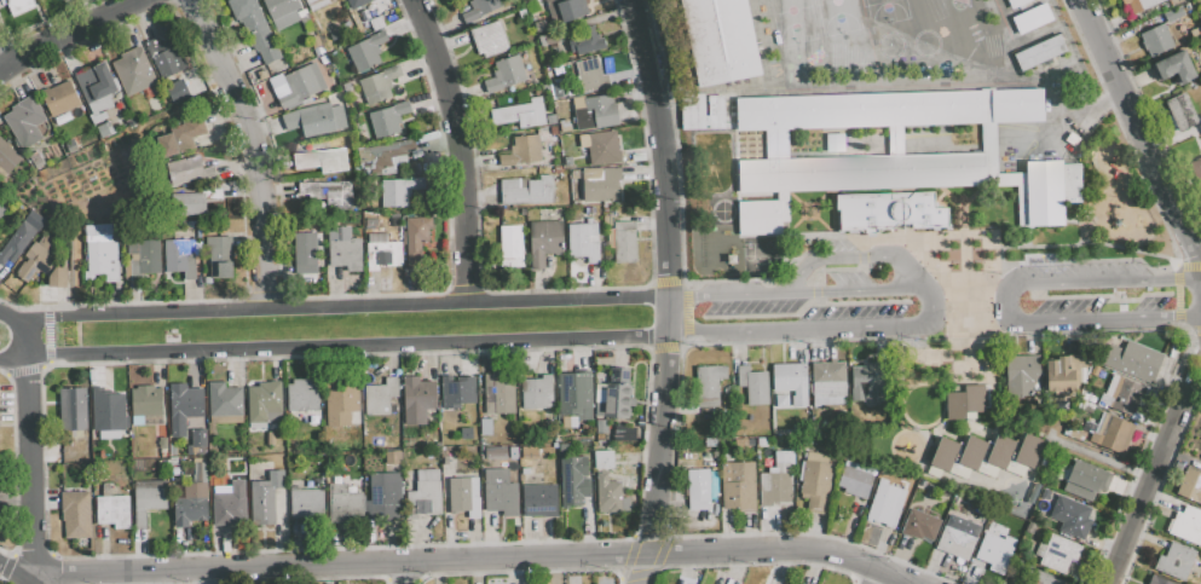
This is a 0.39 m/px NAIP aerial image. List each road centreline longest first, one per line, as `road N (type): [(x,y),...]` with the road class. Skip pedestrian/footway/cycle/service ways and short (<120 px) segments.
road 1 (residential): [(46,583),(60,576),(786,551),(858,562),(913,583)]
road 2 (residential): [(677,295),(19,320)]
road 3 (residential): [(19,358),(670,337)]
road 4 (residential): [(1200,302),(1190,256),(1076,0)]
road 5 (residential): [(266,312),(261,173),(239,94),(192,0)]
road 6 (residential): [(469,306),(463,162),(448,86),(415,0)]
road 7 (residential): [(671,296),(658,88),(632,0)]
road 8 (residential): [(641,583),(654,543),(671,296)]
road 9 (residential): [(35,583),(30,391),(15,363)]
road 10 (residential): [(1110,583),(1190,387)]
road 11 (residential): [(0,69),(146,0)]

